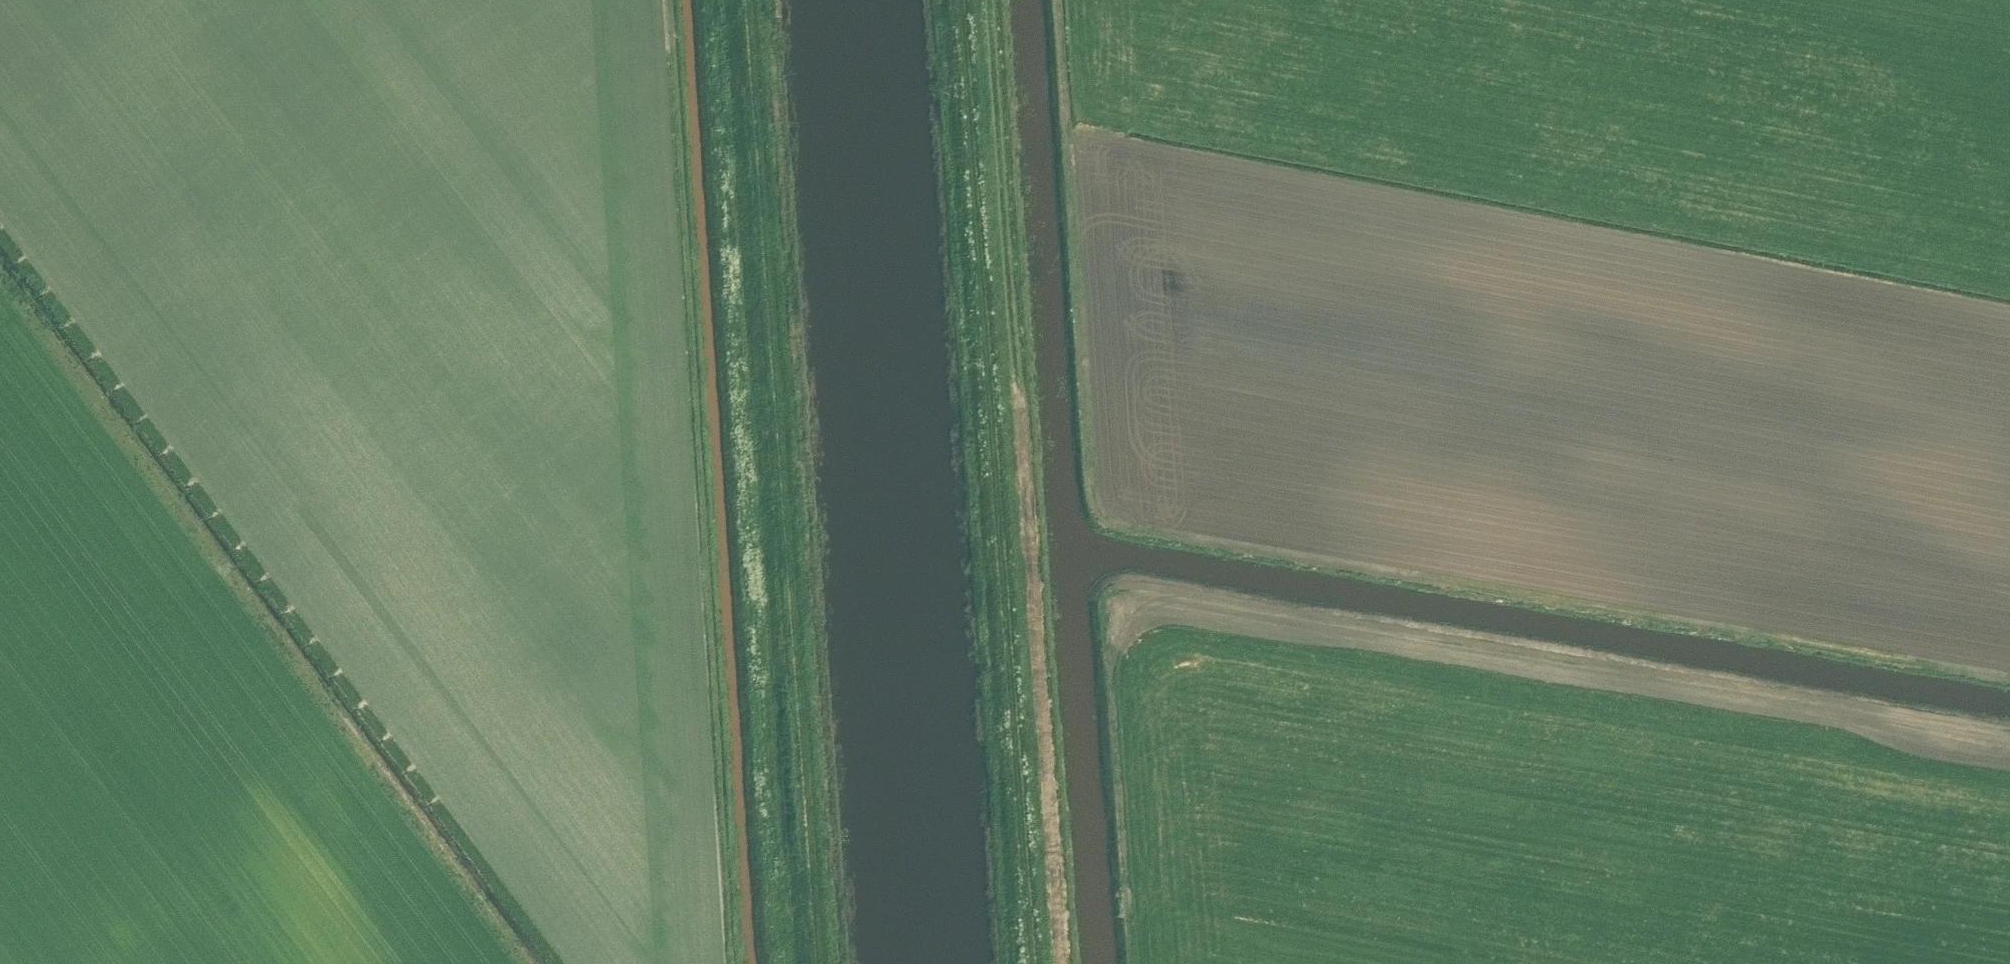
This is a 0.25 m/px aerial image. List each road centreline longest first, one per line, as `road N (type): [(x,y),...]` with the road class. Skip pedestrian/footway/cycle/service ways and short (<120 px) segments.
road 1 (track): [(1032,963),(961,0)]

